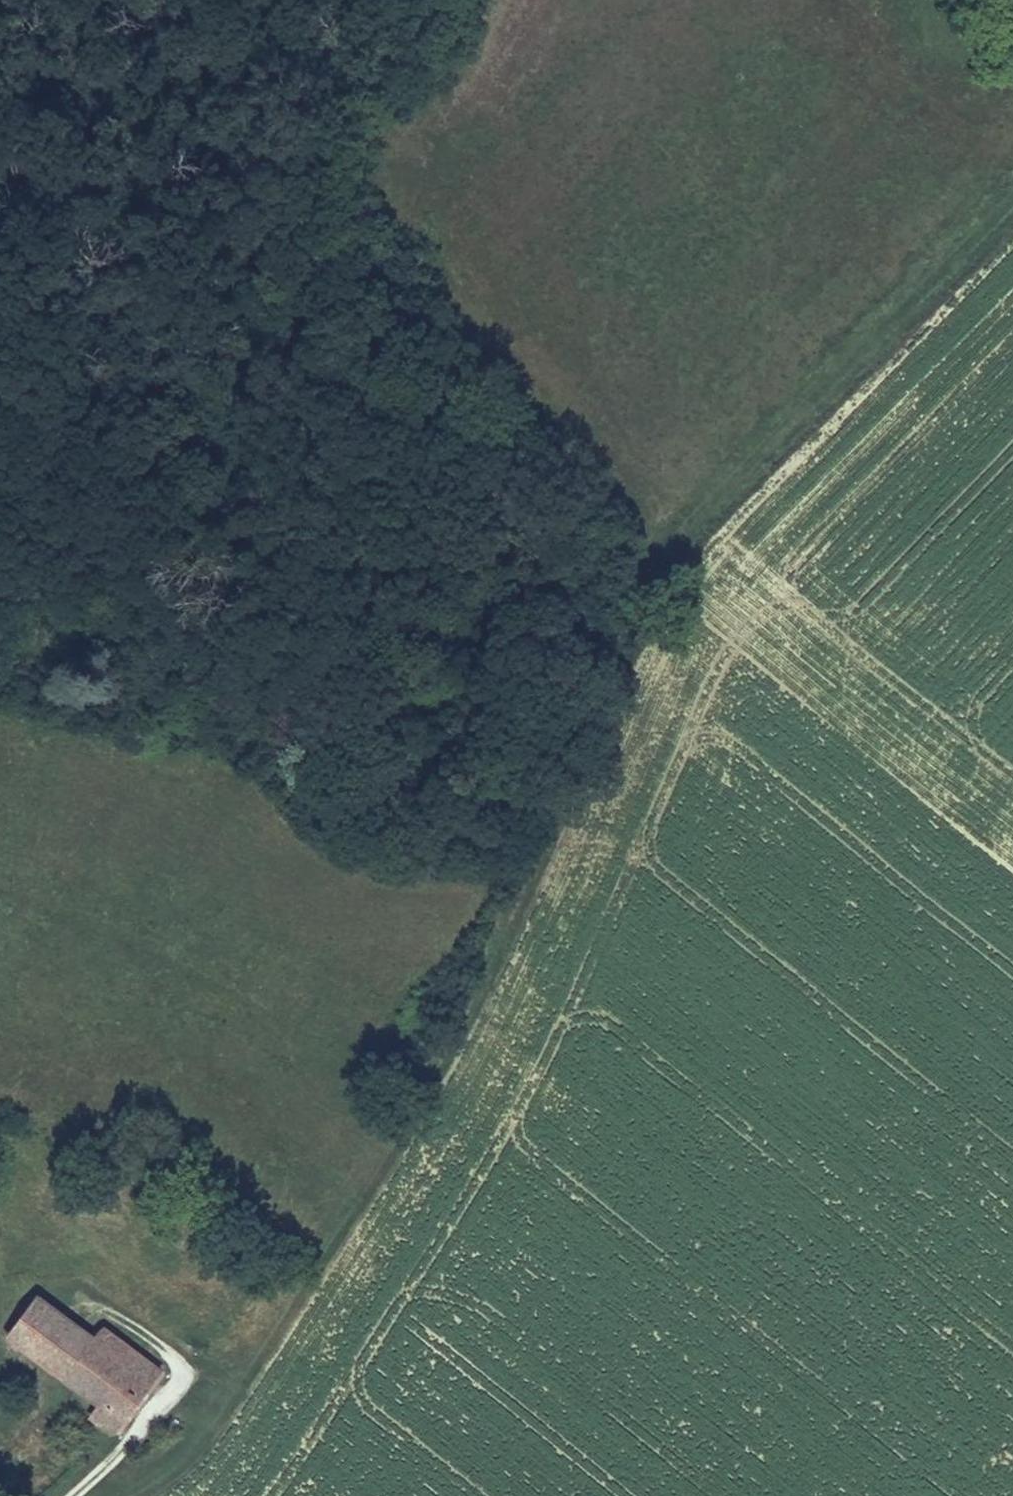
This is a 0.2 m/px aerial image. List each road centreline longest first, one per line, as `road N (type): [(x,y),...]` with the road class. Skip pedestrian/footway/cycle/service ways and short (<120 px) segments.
road 1 (track): [(88,1495),(183,1449),(205,1428),(424,1104),(551,841),(630,641),(695,509),(1012,185)]

